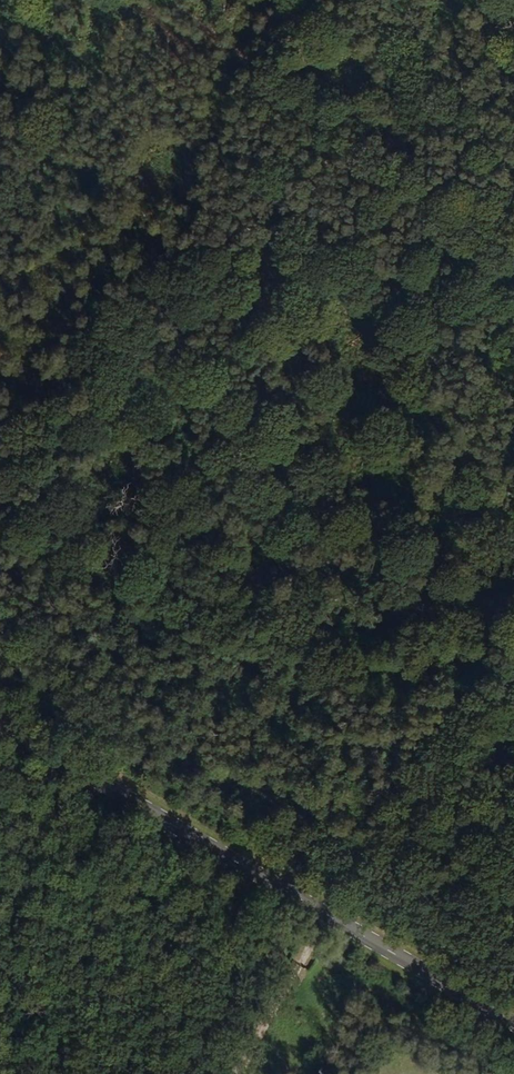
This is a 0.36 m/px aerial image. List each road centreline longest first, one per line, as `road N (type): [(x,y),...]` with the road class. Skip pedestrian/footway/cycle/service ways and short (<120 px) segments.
road 1 (primary): [(0,722),(513,1019)]
road 2 (track): [(0,446),(498,597)]
road 3 (track): [(513,248),(169,0)]
road 4 (track): [(238,1073),(331,913)]

